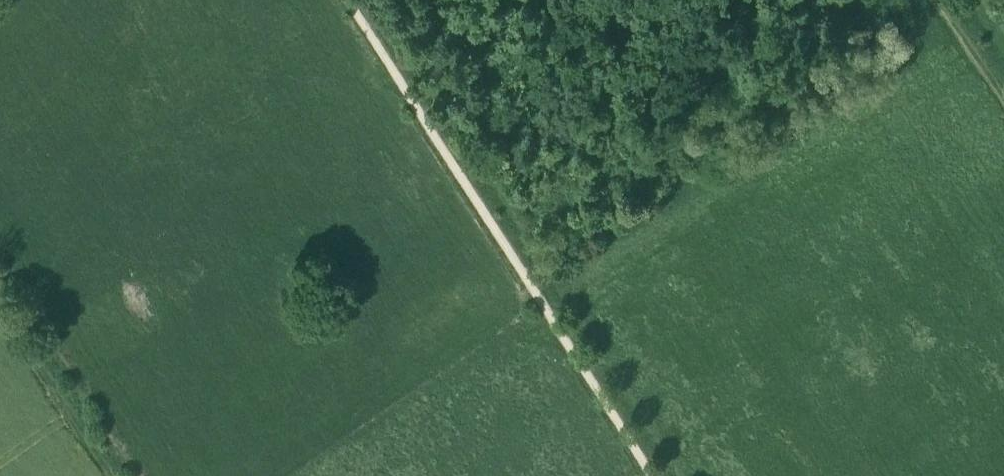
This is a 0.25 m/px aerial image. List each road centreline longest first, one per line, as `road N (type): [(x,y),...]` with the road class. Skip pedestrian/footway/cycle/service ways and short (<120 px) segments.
road 1 (track): [(653,475),(349,0)]
road 2 (track): [(106,475),(0,309)]

